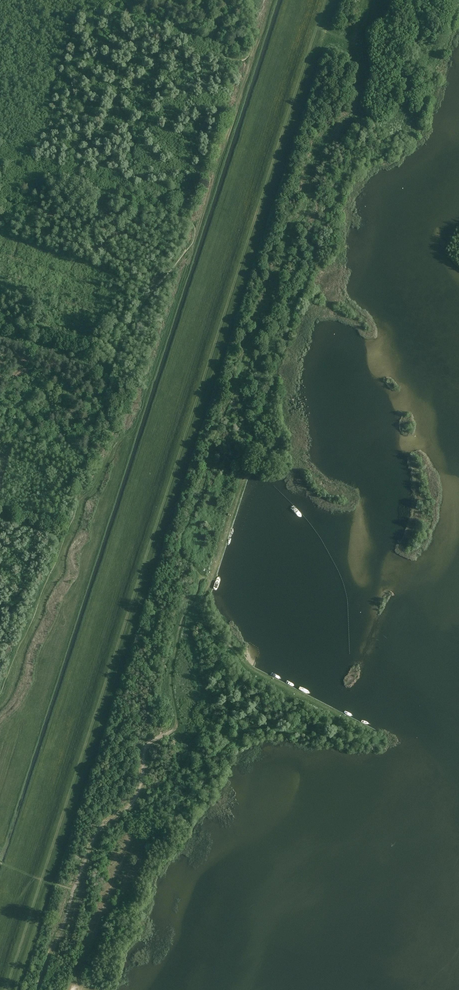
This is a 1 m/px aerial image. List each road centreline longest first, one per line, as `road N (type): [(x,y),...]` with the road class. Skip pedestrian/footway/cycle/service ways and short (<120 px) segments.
road 1 (track): [(364,31),(363,100),(319,158),(308,208),(294,228),(181,543),(177,558),(199,580),(171,674),(175,724),(83,855),(38,989)]
road 2 (track): [(117,189),(202,218),(194,244),(123,337),(62,554),(0,697)]
road 3 (track): [(194,244),(129,438),(92,492),(79,497)]
road 4 (track): [(271,0),(202,218)]

